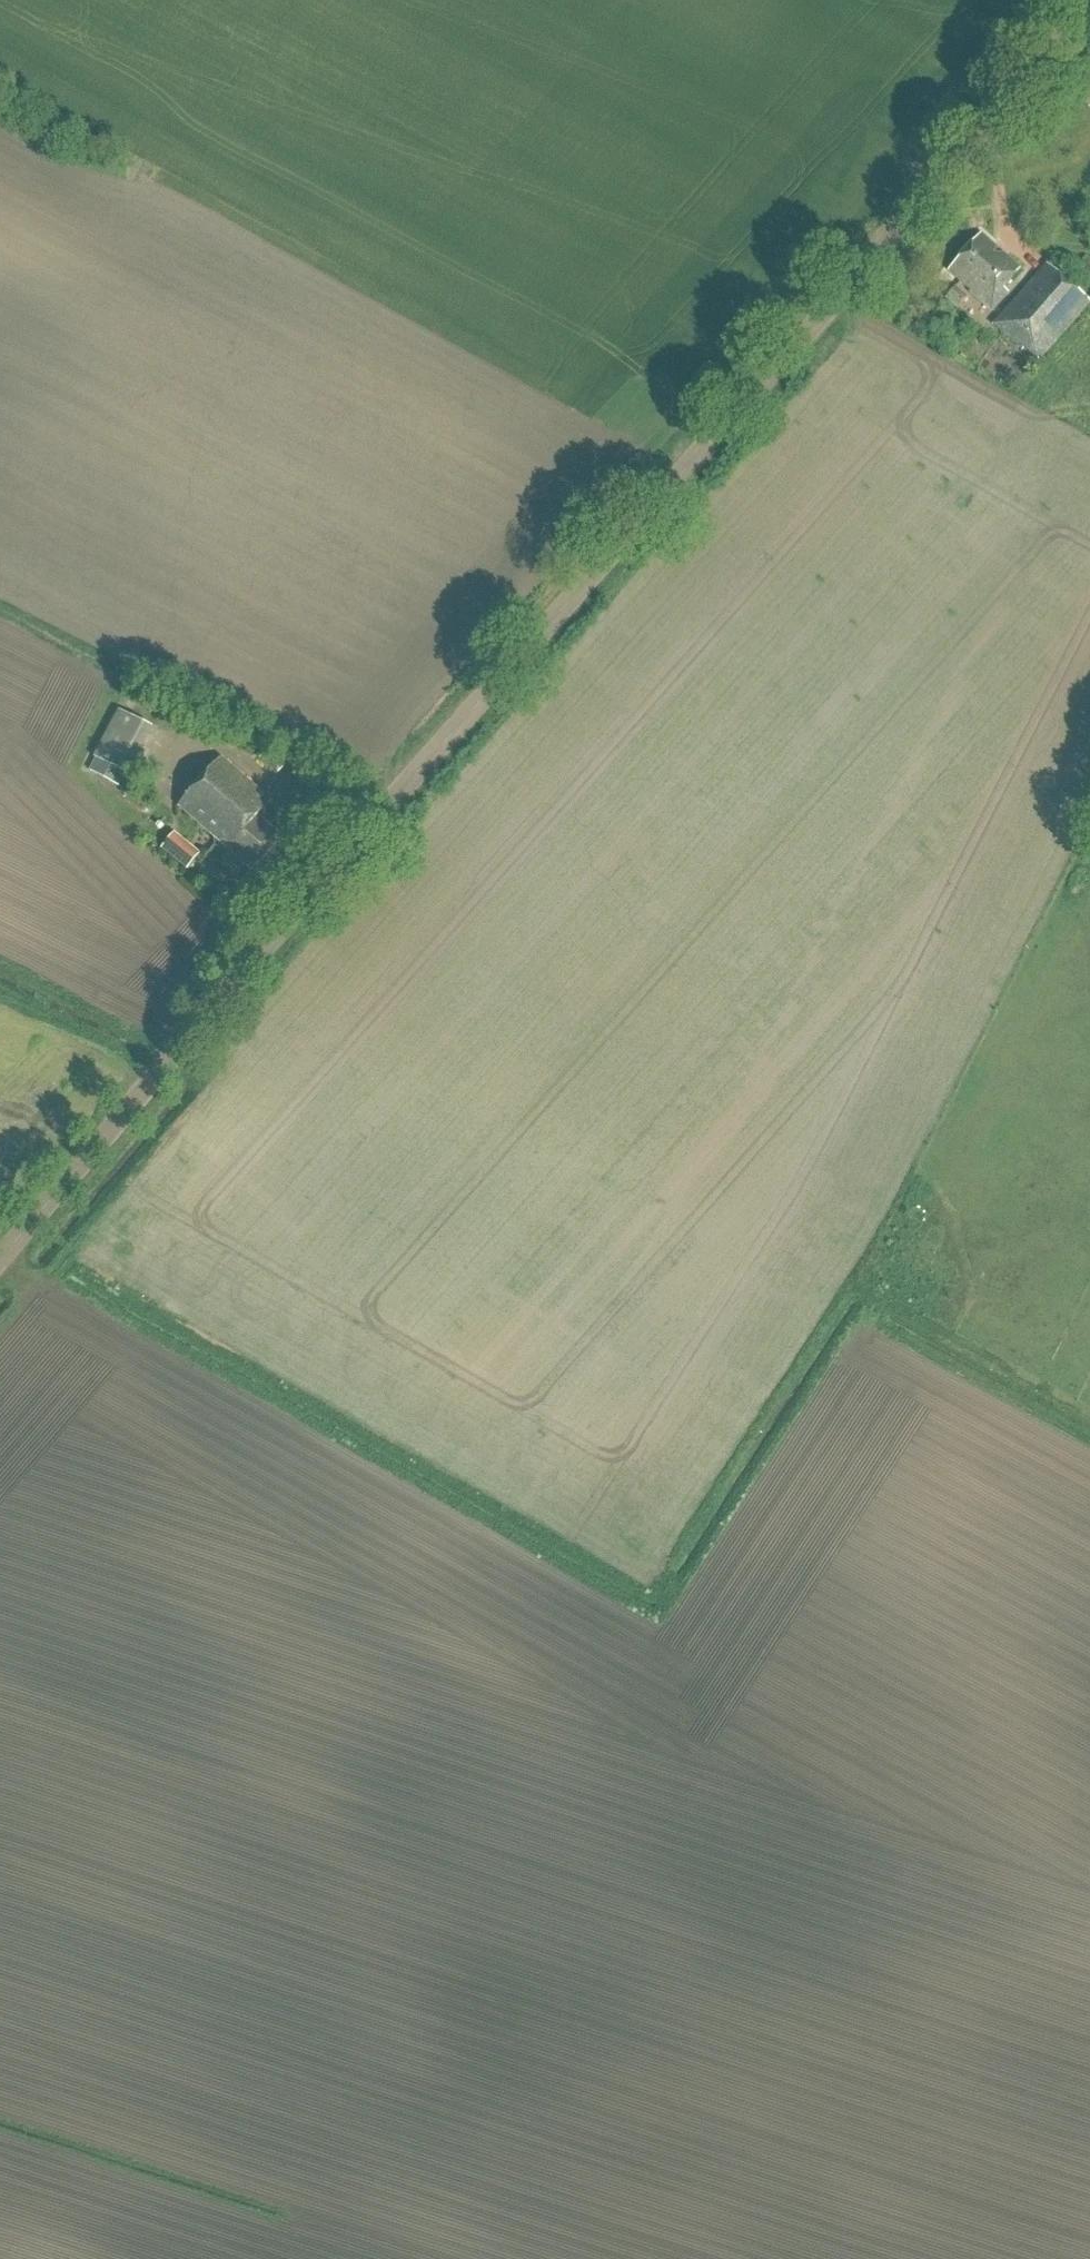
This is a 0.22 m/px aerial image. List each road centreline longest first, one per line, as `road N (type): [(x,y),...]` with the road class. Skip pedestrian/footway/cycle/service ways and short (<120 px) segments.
road 1 (tertiary): [(0,1256),(569,596),(1089,12)]

